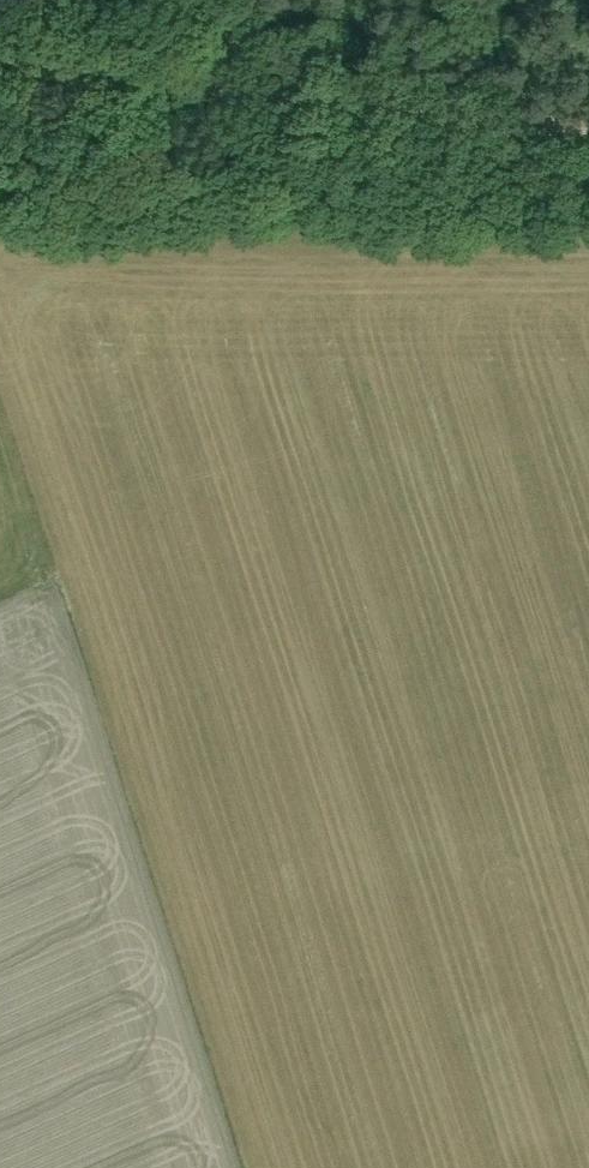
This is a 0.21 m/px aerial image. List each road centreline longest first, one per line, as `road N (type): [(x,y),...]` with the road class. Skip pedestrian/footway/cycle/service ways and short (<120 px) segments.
road 1 (track): [(214,85),(588,133)]
road 2 (track): [(0,54),(214,85)]

